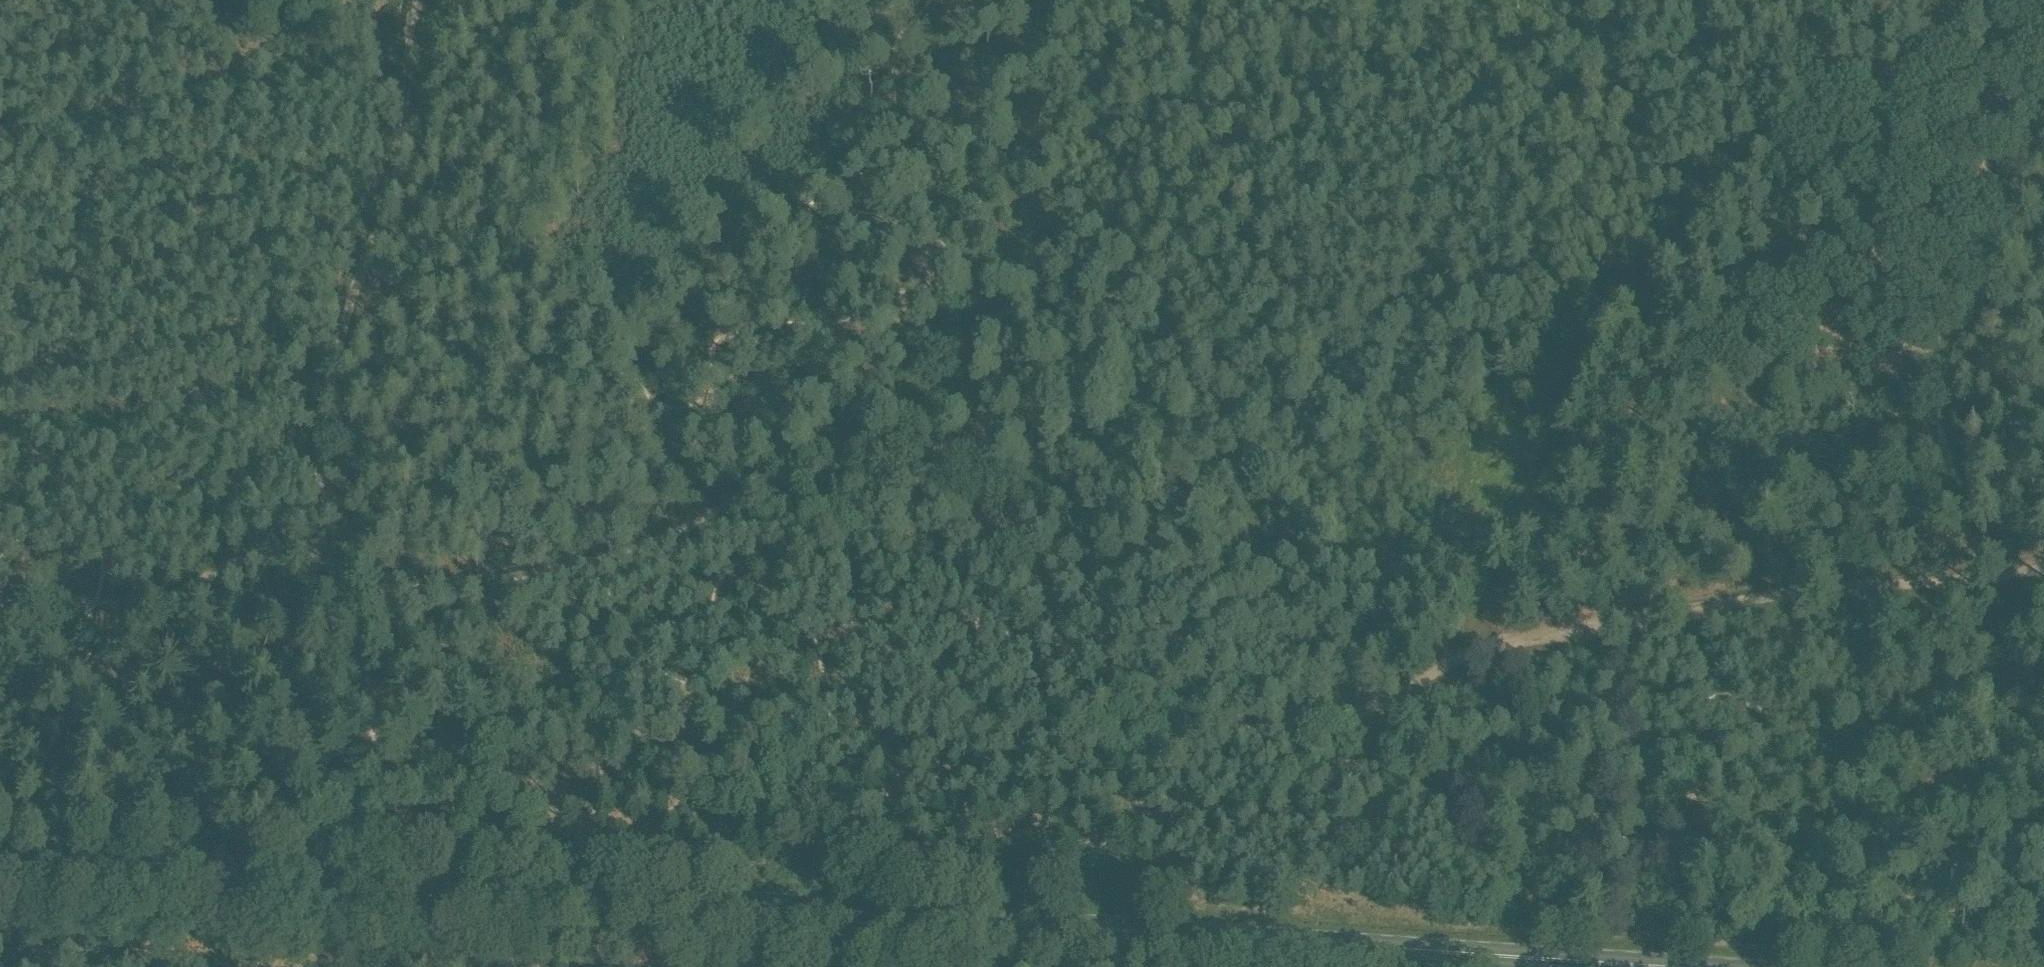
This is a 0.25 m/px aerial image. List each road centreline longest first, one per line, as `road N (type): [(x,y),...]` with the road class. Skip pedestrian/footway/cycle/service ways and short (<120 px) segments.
road 1 (track): [(2043,579),(1980,574),(1710,588),(1516,629),(1357,712),(1210,726),(1170,712),(1053,624),(970,474),(818,460),(647,547),(535,577),(408,576),(362,584),(317,561)]
road 2 (primary): [(1519,966),(0,858)]
road 3 (track): [(405,0),(397,192),(354,286),(312,438),(328,513),(317,561)]
road 4 (track): [(317,561),(240,555),(151,607),(35,590),(0,598)]

